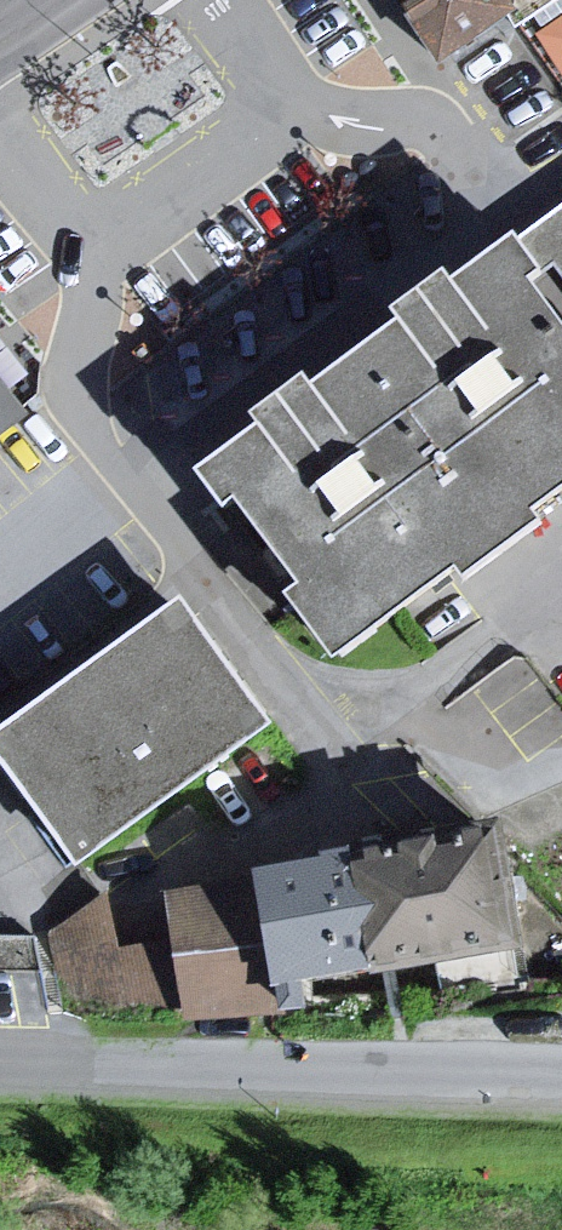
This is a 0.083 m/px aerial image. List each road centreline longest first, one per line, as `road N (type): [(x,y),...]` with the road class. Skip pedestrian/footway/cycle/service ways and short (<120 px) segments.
road 1 (residential): [(561,1075),(0,1063)]

